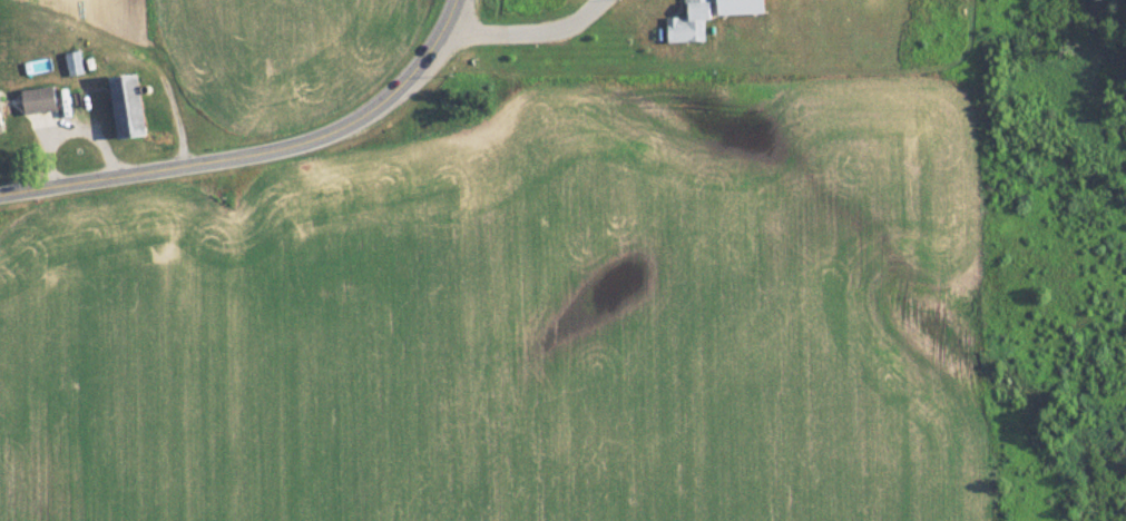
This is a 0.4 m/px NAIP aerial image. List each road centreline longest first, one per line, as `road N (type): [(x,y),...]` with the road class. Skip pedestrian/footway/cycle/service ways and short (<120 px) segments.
road 1 (residential): [(0,198),(223,164),(339,134),(383,108),(418,71),(460,0)]

